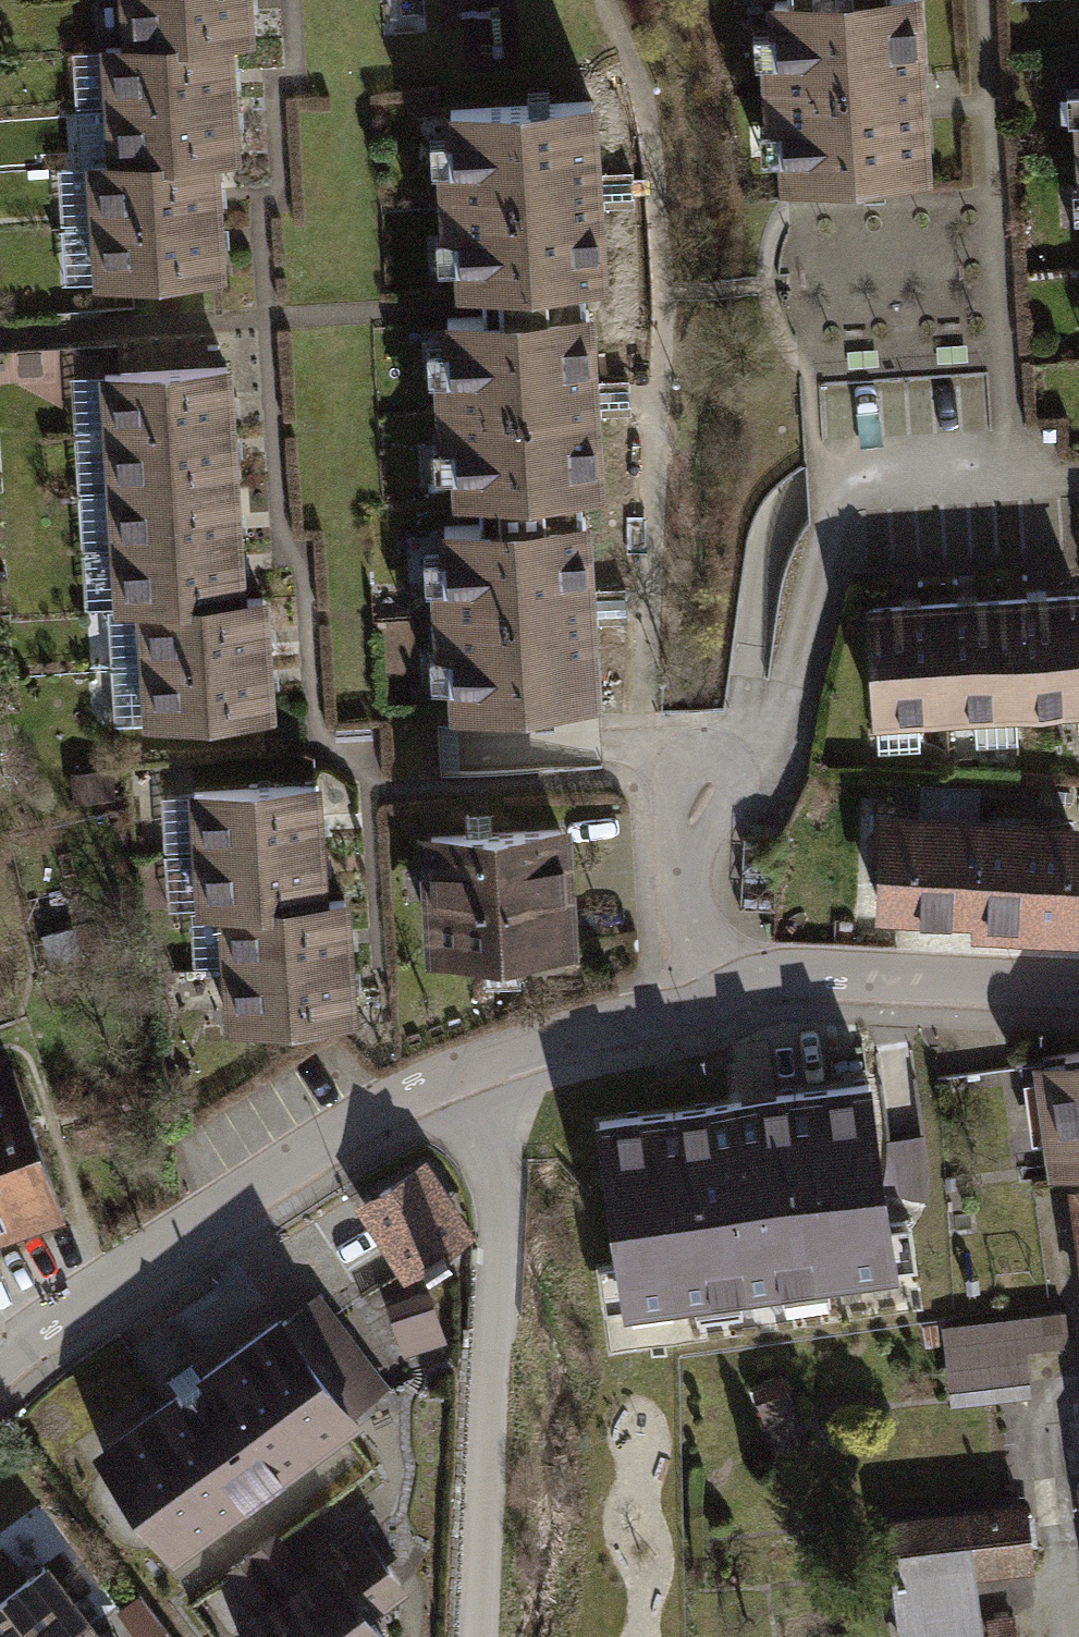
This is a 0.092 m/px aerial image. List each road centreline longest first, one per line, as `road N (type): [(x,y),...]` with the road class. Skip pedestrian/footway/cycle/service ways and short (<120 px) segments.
road 1 (residential): [(0,1386),(73,1308),(207,1210),(465,1077),(699,1008),(841,977),(1078,989)]
road 2 (track): [(465,1077),(500,1188),(476,1636)]

